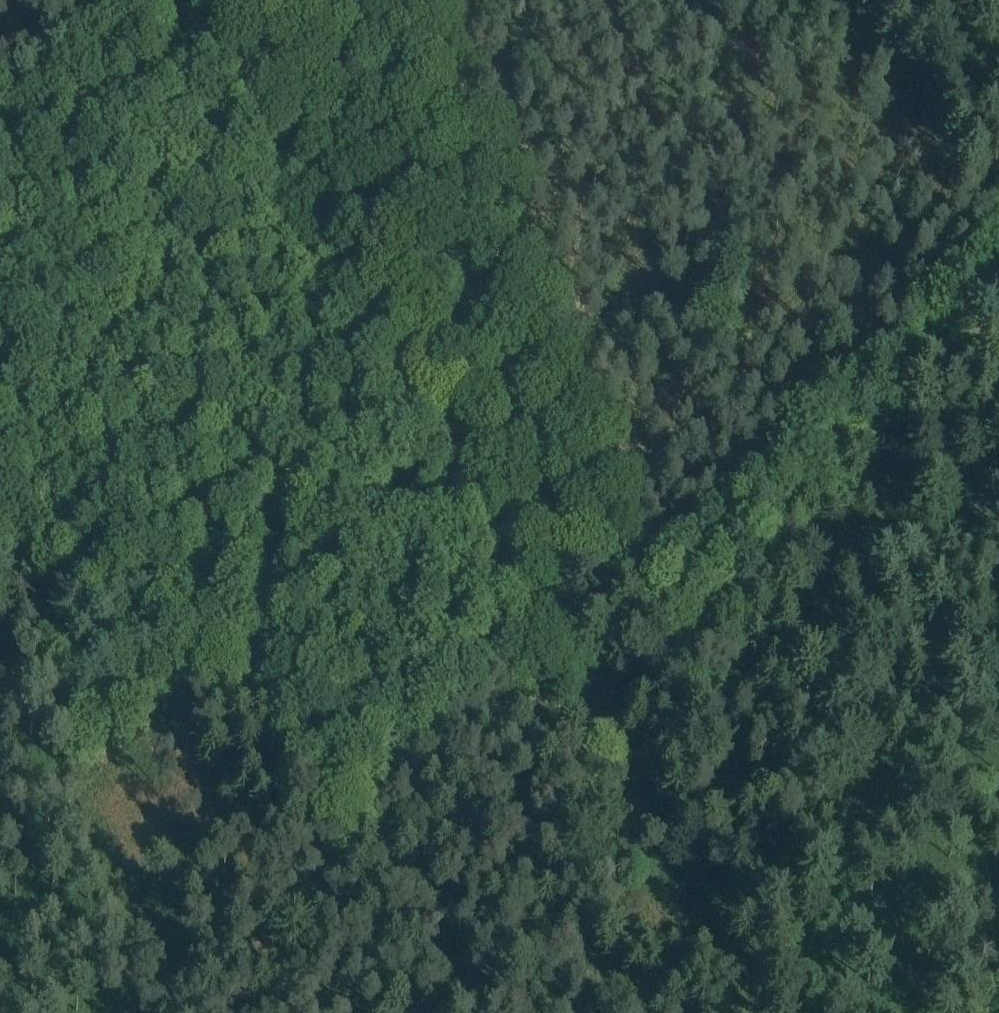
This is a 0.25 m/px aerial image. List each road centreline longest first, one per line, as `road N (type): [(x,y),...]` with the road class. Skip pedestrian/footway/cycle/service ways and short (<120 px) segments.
road 1 (track): [(757,1012),(203,0)]
road 2 (track): [(678,674),(765,579),(792,526),(998,300)]
road 3 (track): [(300,187),(0,390)]

